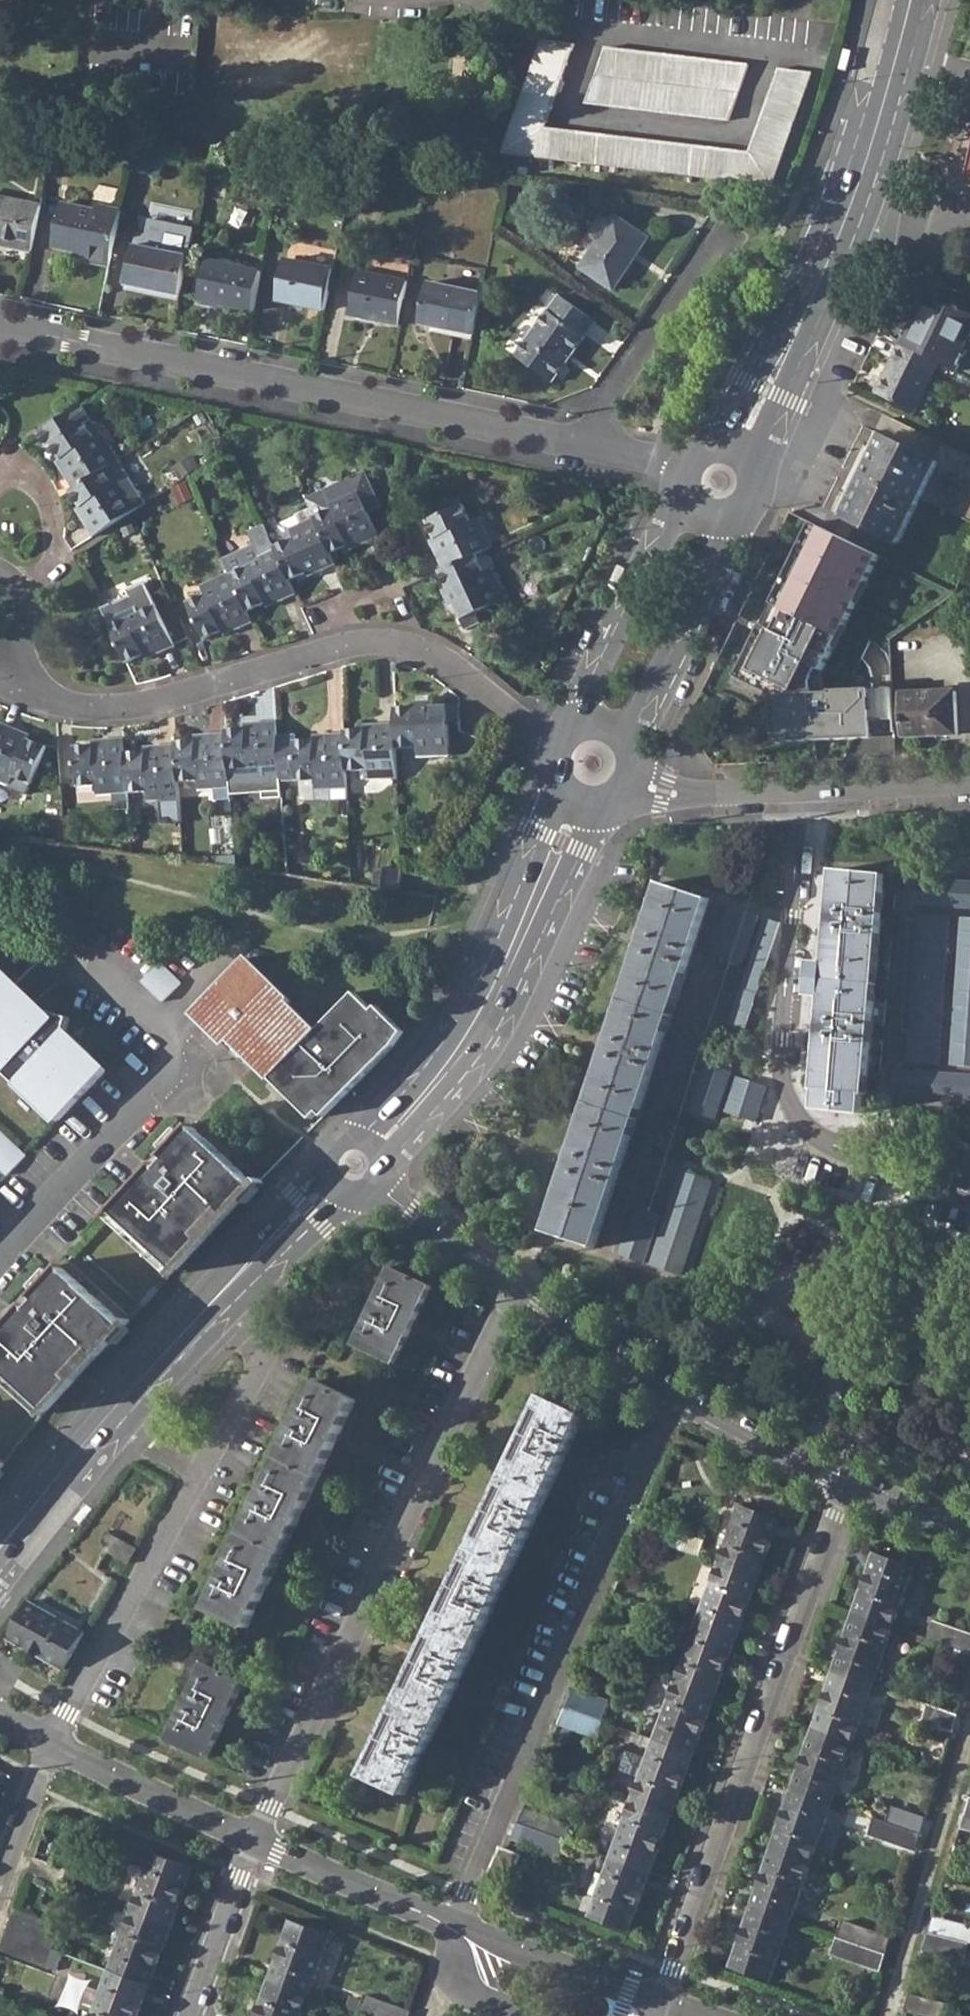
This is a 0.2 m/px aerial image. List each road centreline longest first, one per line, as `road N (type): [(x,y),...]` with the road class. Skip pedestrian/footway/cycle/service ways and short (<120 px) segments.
road 1 (residential): [(554,750),(440,660),(406,649),(351,651),(158,708),(115,713),(74,710),(37,694),(0,652)]
road 2 (residential): [(253,1837),(515,1290)]
road 3 (residential): [(583,445),(0,328)]
road 4 (residential): [(663,2002),(845,1485)]
road 5 (residential): [(812,793),(791,1064),(797,1119),(827,1144),(969,1193)]
road 6 (tertiary): [(910,0),(852,203),(740,444)]
road 7 (tertiary): [(579,803),(480,1020),(381,1145)]
road 8 (residential): [(515,1290),(673,1393),(845,1485)]
road 9 (residential): [(199,1478),(48,1741)]
road 10 (residential): [(0,1251),(186,1060)]
road 11 (tertiary): [(687,493),(585,702),(582,725)]
road 12 (residential): [(583,445),(724,233)]
road 13 (tertiary): [(630,747),(724,541),(725,519)]
road 14 (residential): [(48,1741),(253,1837)]
road 15 (residential): [(663,2002),(452,1928)]
road 16 (residential): [(253,1837),(452,1928)]
road 17 (residential): [(213,1305),(259,1345),(262,1370),(199,1478)]
road 18 (residential): [(189,2015),(253,1837)]
road 19 (residential): [(812,793),(685,797),(631,780)]
road 20 (residential): [(378,1189),(515,1290)]
road 21 (tertiary): [(109,1419),(0,1547)]
road 22 (tertiary): [(328,1190),(213,1305)]
road 23 (residential): [(969,785),(812,793)]
road 24 (tertiary): [(213,1305),(109,1419)]
road 25 (residential): [(0,1876),(48,1741)]
road 26 (residential): [(336,0),(412,8),(467,0)]
road 27 (residential): [(845,1485),(969,1523)]

